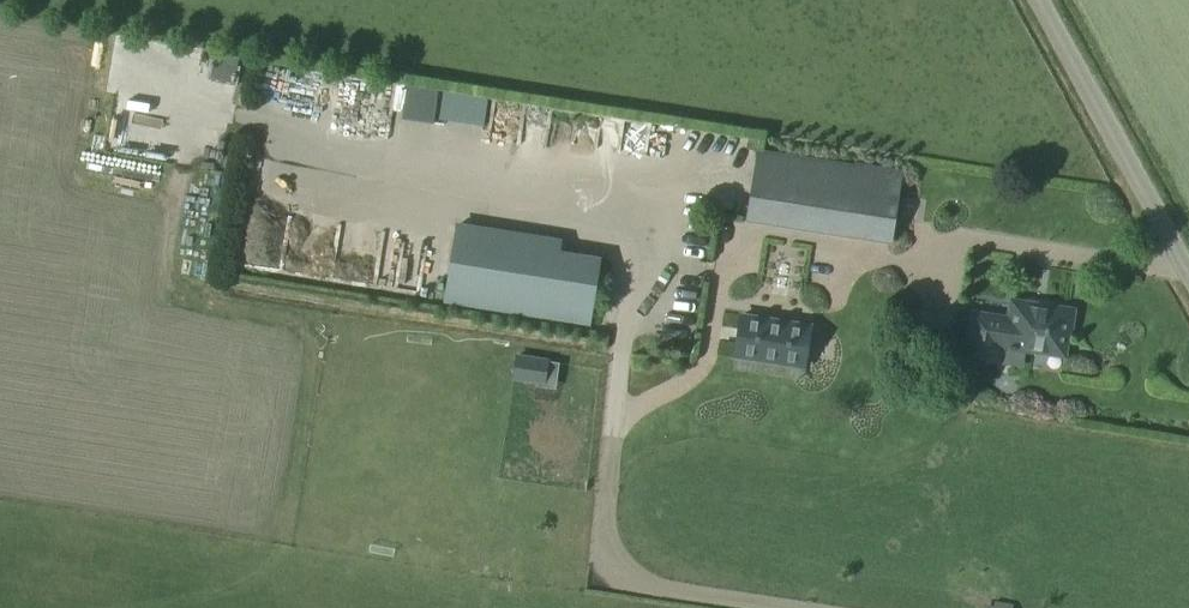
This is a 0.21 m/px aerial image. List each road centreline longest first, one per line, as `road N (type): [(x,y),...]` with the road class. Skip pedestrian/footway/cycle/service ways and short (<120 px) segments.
road 1 (unclassified): [(1188,276),(1035,0)]

